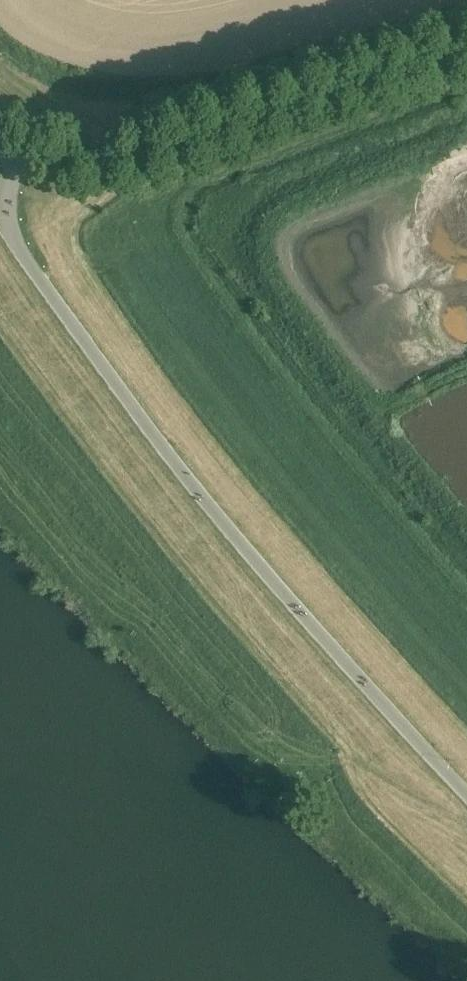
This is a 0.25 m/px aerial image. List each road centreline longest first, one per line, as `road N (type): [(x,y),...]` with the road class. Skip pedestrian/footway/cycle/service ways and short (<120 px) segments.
road 1 (unclassified): [(466,797),(283,595),(48,291),(9,225),(6,205),(22,154)]
road 2 (unclassified): [(466,49),(126,156),(22,154)]
road 3 (track): [(276,756),(358,758),(466,825)]

